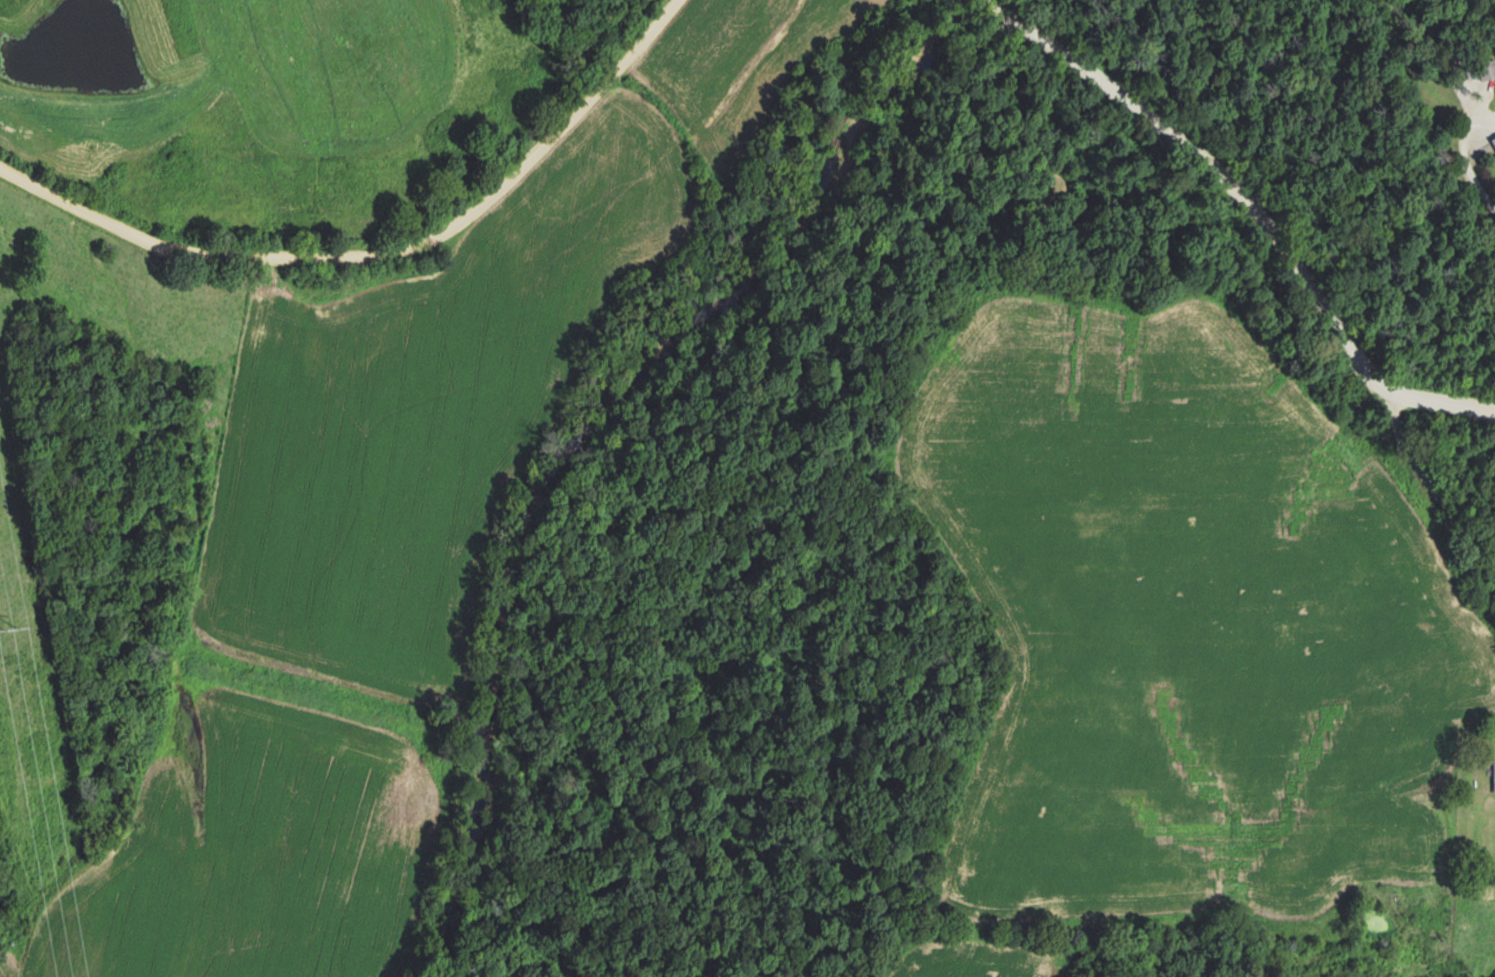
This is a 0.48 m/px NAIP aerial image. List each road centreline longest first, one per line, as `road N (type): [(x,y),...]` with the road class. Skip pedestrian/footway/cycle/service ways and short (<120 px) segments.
road 1 (residential): [(685,0),(522,174),(428,248),(344,260),(181,253),(0,171)]
road 2 (residential): [(1494,423),(1402,389),(1311,303),(1219,165),(1134,95),(1090,74)]
road 3 (residential): [(1090,74),(987,0)]

